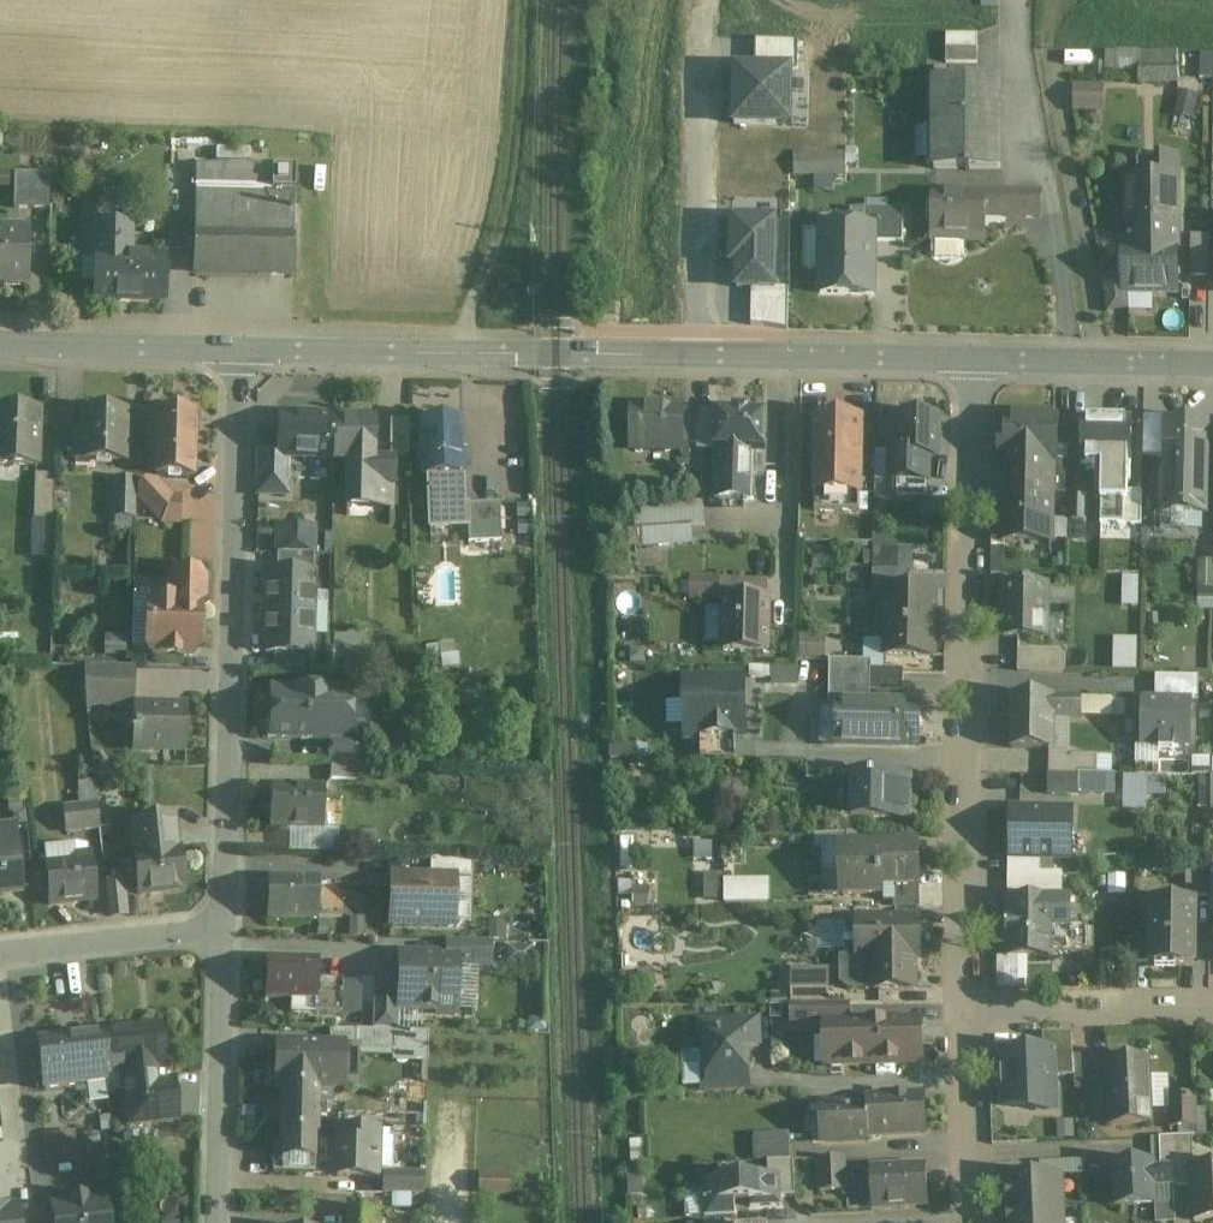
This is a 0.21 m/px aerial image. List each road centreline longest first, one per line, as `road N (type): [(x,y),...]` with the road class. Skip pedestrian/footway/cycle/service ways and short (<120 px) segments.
road 1 (residential): [(974,358),(972,1008)]
road 2 (residential): [(226,928),(238,351)]
road 3 (residential): [(238,351),(692,355)]
road 4 (track): [(462,354),(513,180),(527,0)]
road 5 (residential): [(692,355),(700,5)]
road 6 (residential): [(692,355),(974,358)]
road 7 (residential): [(972,1008),(1212,1006)]
road 8 (residential): [(0,344),(238,351)]
road 9 (residential): [(974,358),(1212,364)]
road 10 (residential): [(226,928),(0,952)]
road 11 (residential): [(972,1008),(972,1222)]
road 12 (residential): [(223,1066),(217,1222)]
road 13 (residential): [(223,1066),(226,928)]

